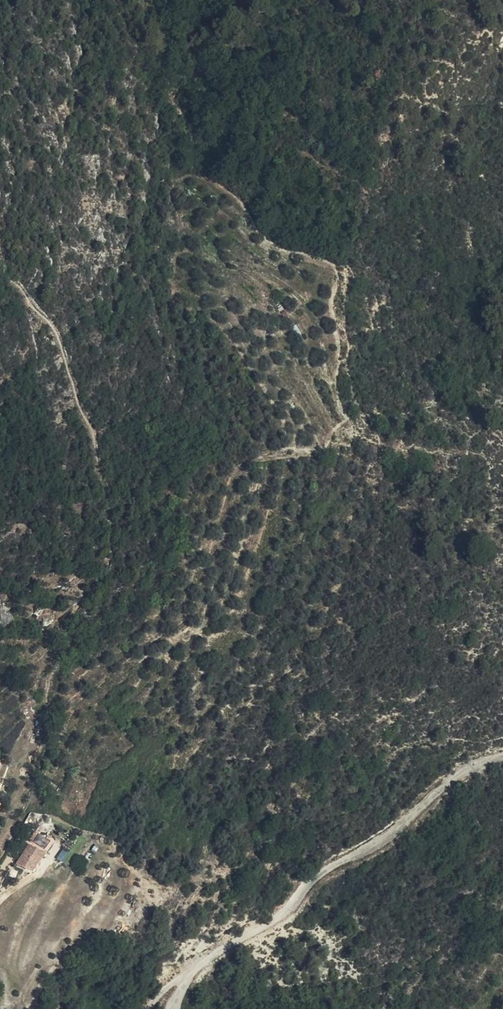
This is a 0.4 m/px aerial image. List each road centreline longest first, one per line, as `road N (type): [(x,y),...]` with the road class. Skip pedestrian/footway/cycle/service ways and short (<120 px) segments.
road 1 (residential): [(176,1008),(178,991),(199,962),(278,916),(314,875),(376,846),(460,770),(502,755)]

